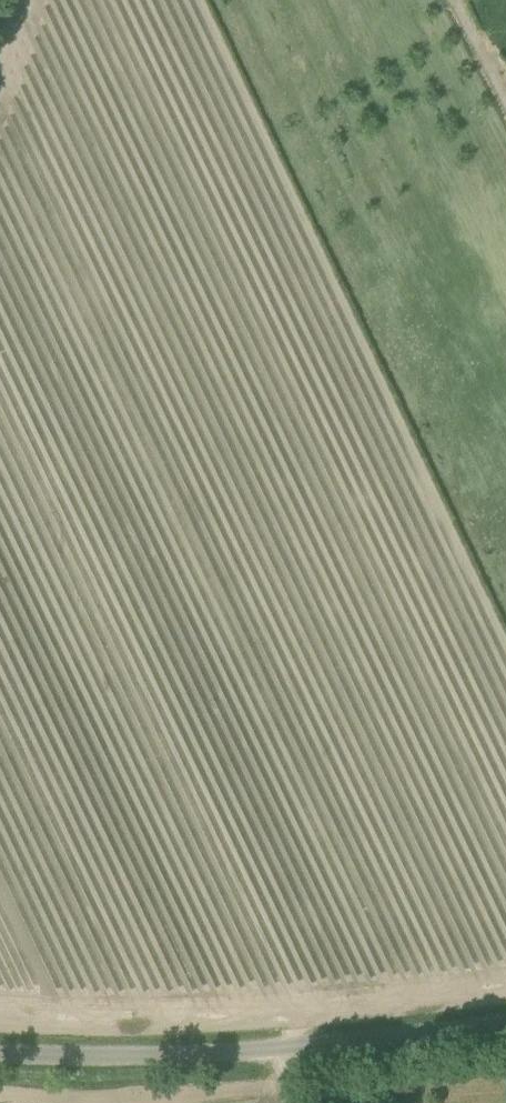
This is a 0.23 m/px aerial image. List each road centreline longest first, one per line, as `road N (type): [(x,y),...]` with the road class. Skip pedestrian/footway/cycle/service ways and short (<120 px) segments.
road 1 (unclassified): [(0,1054),(159,1057),(505,1023)]

